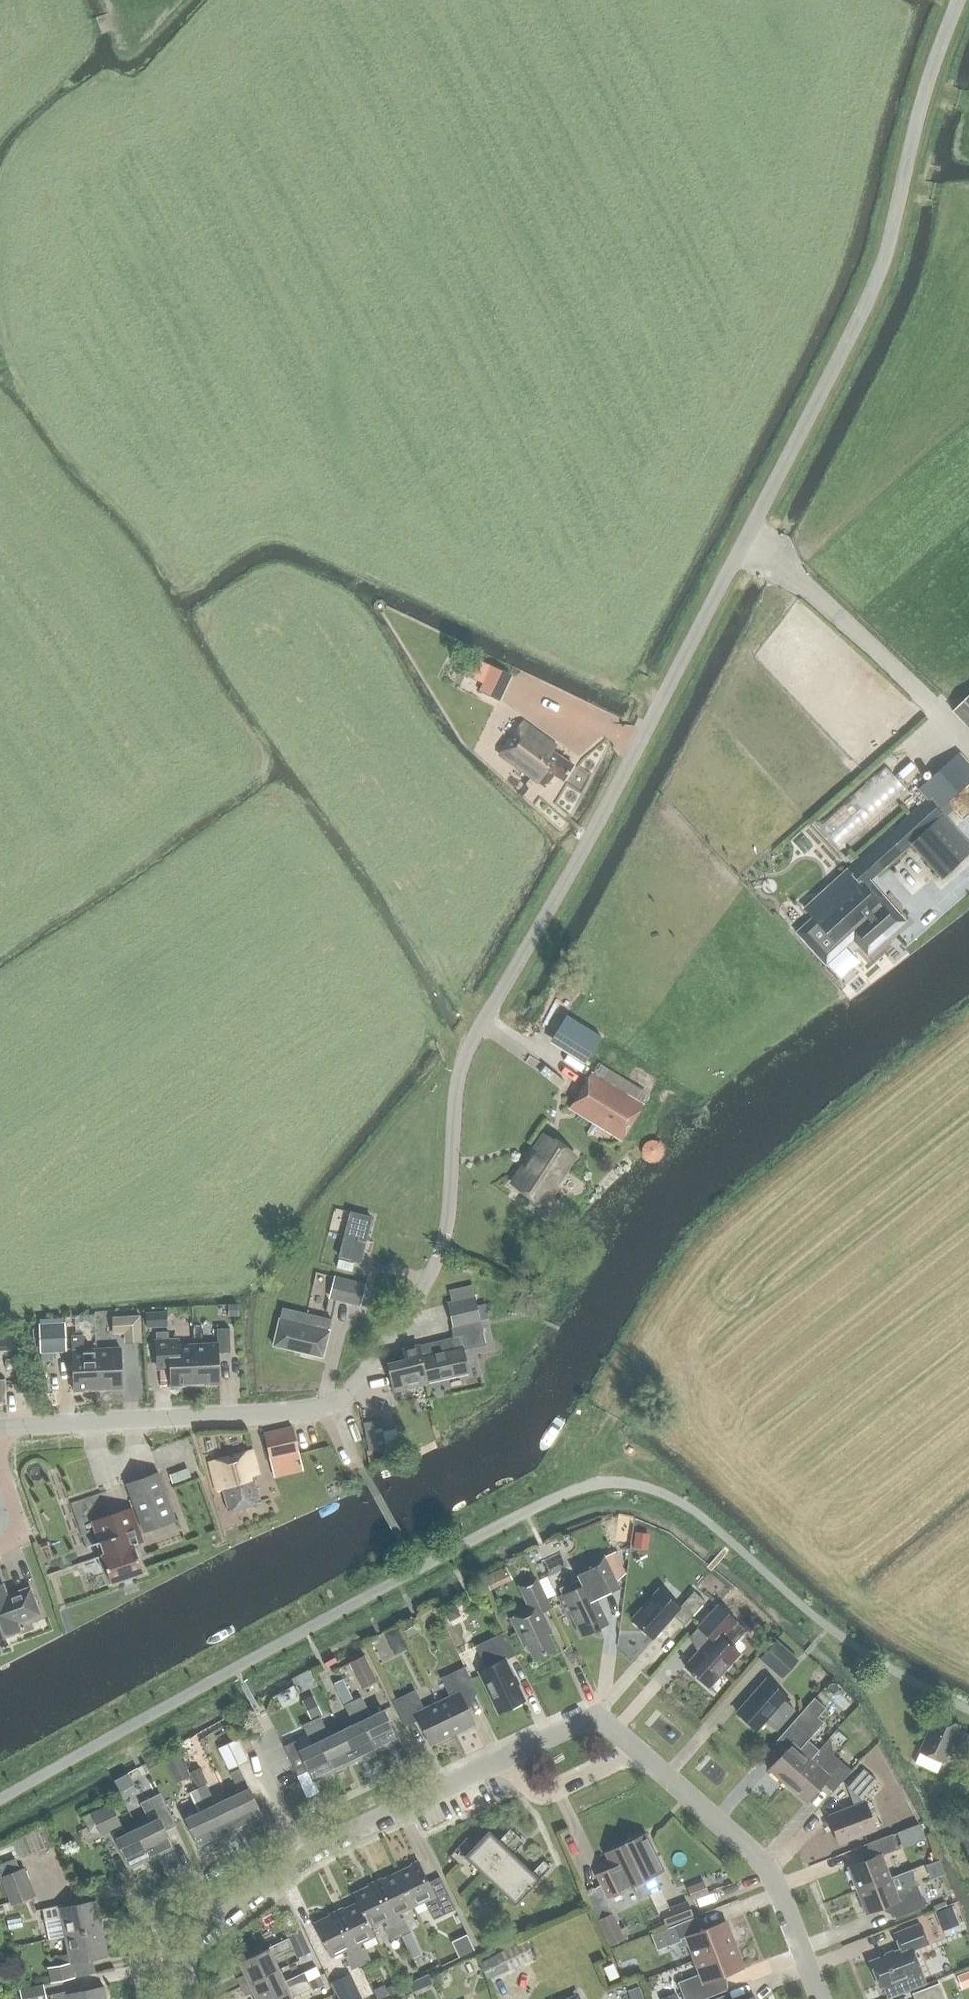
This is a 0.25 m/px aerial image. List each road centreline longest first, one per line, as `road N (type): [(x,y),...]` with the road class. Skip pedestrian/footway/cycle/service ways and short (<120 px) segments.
road 1 (unclassified): [(0,1428),(326,1403),(354,1389),(399,1329),(443,1245),(456,1082),(470,1042),(597,822),(871,292),(956,0)]
road 2 (residential): [(496,1766),(209,1923),(183,1954),(191,1998)]
road 3 (residential): [(821,1998),(771,1867),(639,1753)]
road 4 (residential): [(639,1753),(593,1715),(496,1766)]
road 5 (residential): [(496,1766),(547,1801),(639,1753)]

